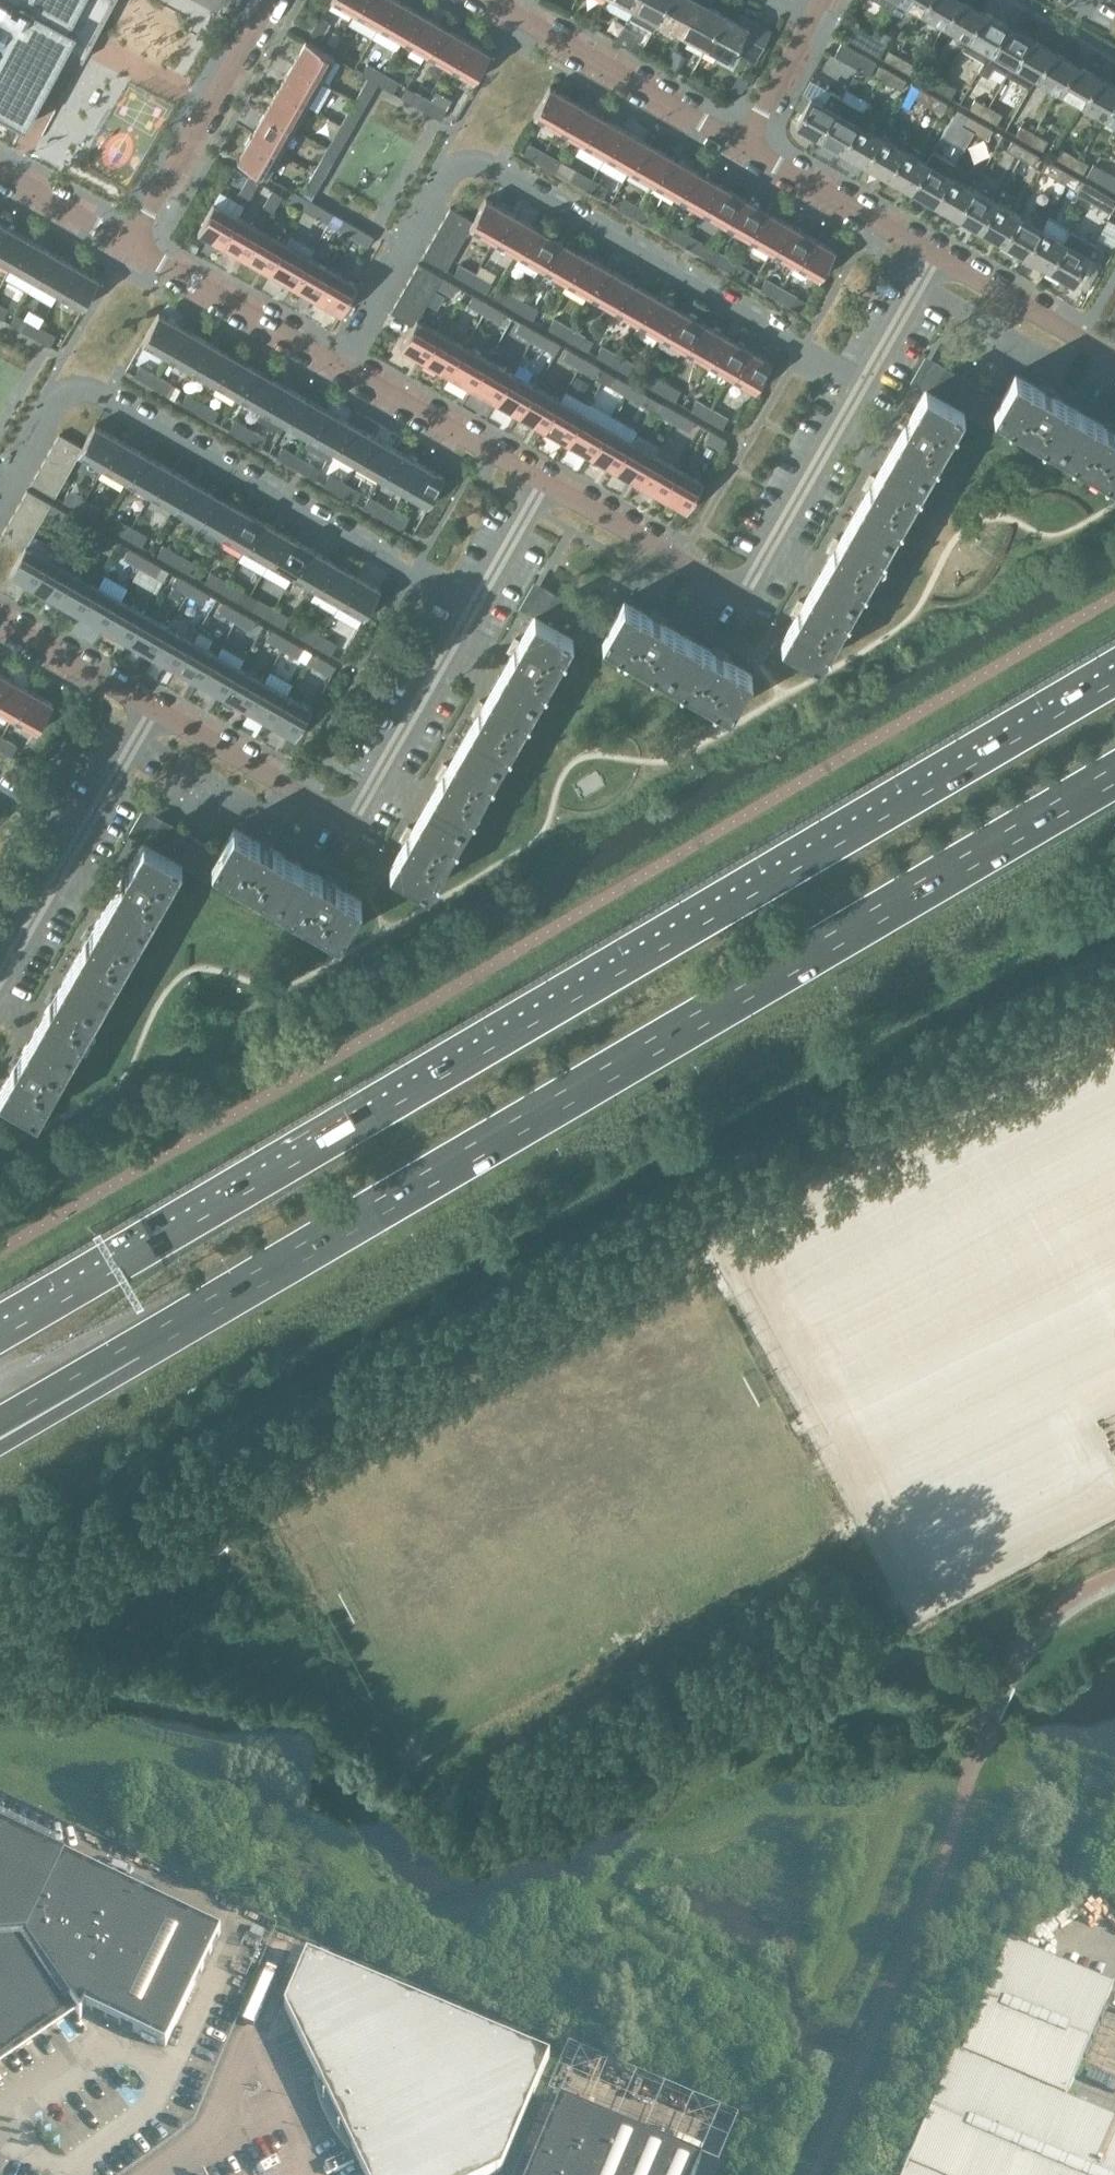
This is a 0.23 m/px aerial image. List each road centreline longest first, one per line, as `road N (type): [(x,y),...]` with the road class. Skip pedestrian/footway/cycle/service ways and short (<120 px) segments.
road 1 (trunk): [(1114,681),(510,1031),(0,1339)]
road 2 (trunk): [(0,1431),(1114,776)]
road 3 (residential): [(342,370),(456,167),(487,166),(862,382)]
road 4 (residential): [(0,504),(62,393),(88,391),(463,610)]
road 5 (residential): [(535,485),(726,591),(749,582),(862,382)]
road 6 (residential): [(463,610),(361,799),(327,813),(150,711)]
road 7 (residential): [(734,144),(476,0)]
road 8 (residential): [(137,249),(275,0)]
road 9 (residential): [(137,249),(342,370)]
road 10 (residential): [(929,259),(734,144)]
road 11 (residential): [(342,370),(535,485)]
road 12 (residential): [(929,259),(1087,351),(1114,359)]
road 13 (residential): [(150,711),(0,629)]
road 14 (residential): [(734,144),(811,0)]
road 15 (residential): [(79,837),(0,974)]
road 16 (residential): [(0,176),(137,249)]
road 17 (residential): [(150,711),(79,837)]
road 18 (residential): [(535,485),(463,610)]
road 19 (residential): [(862,382),(929,259)]
road 20 (residential): [(1114,62),(1006,0)]

